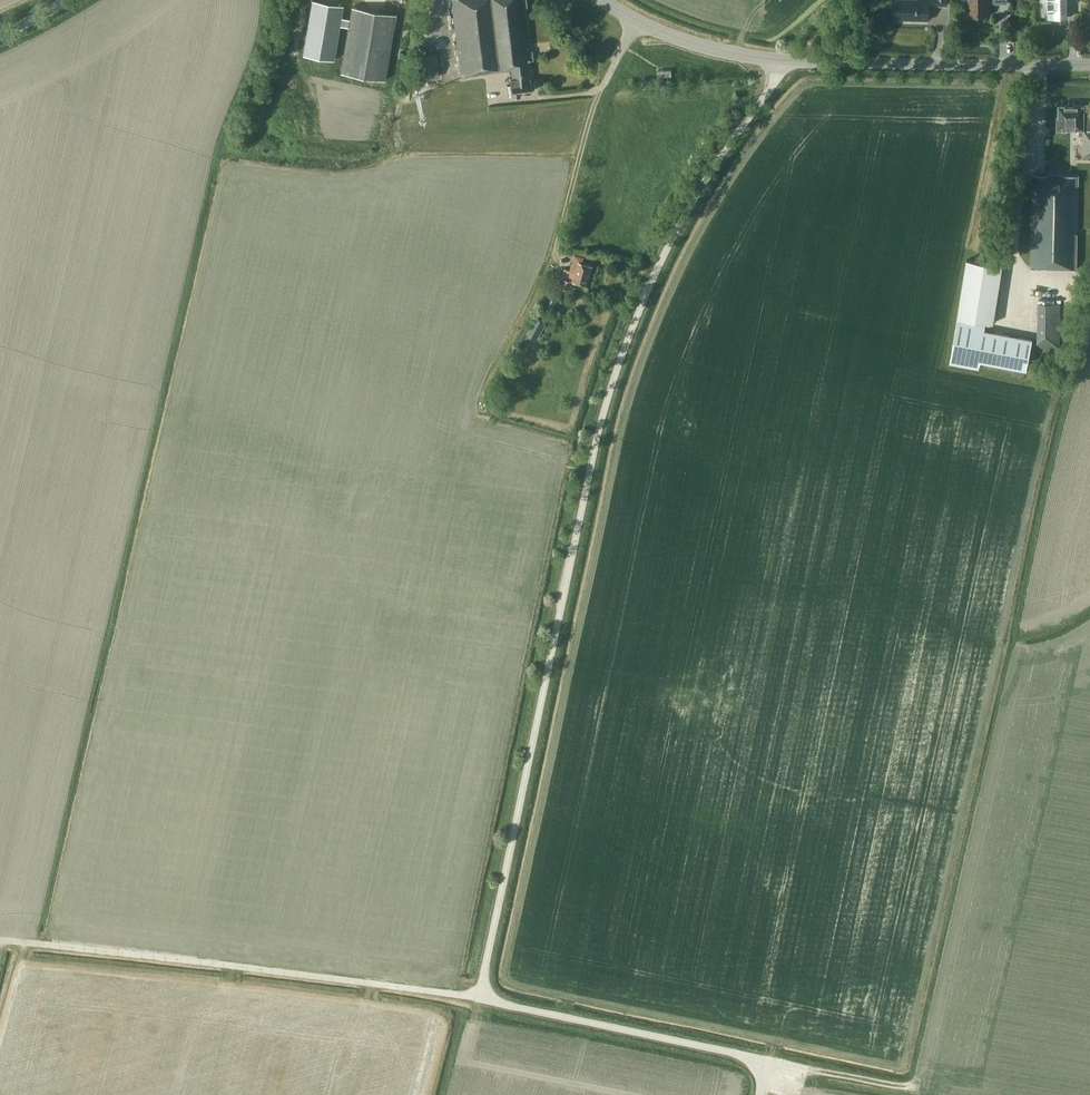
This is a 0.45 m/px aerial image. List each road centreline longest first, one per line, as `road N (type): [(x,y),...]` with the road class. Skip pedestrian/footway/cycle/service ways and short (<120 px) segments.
road 1 (unclassified): [(760,1094),(760,1073),(748,1055),(479,997),(601,414),(690,203),(788,62)]
road 2 (track): [(479,997),(0,940)]
road 3 (tertiary): [(1089,62),(788,62)]
road 4 (tertiary): [(788,62),(671,35),(606,0)]
road 5 (track): [(561,231),(585,131),(612,68)]

